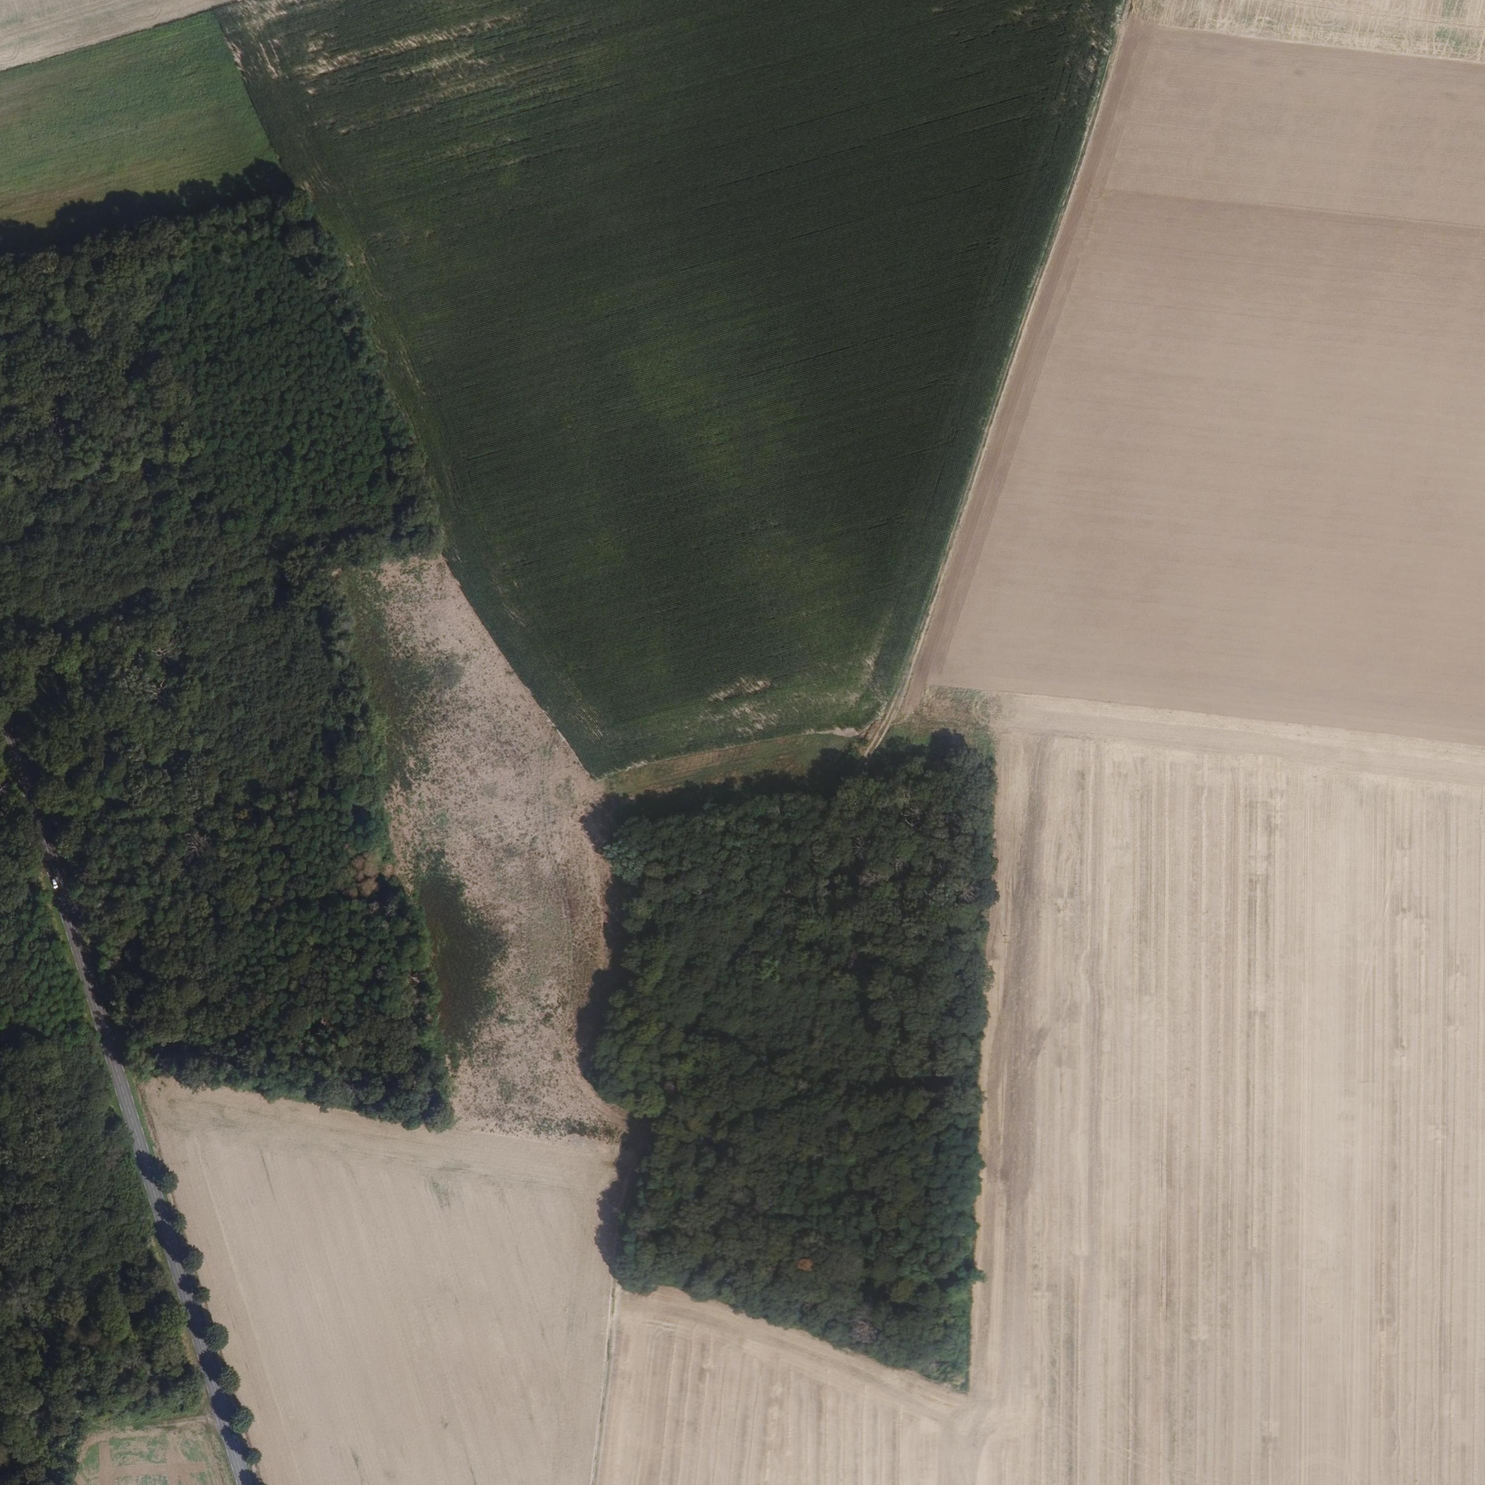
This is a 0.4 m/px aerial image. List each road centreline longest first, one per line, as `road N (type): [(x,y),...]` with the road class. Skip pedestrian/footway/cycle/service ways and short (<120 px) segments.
road 1 (track): [(1126,0),(1096,116),(894,708),(707,1006),(644,1154),(620,1241),(594,1484)]
road 2 (secondary): [(0,694),(246,1484)]

